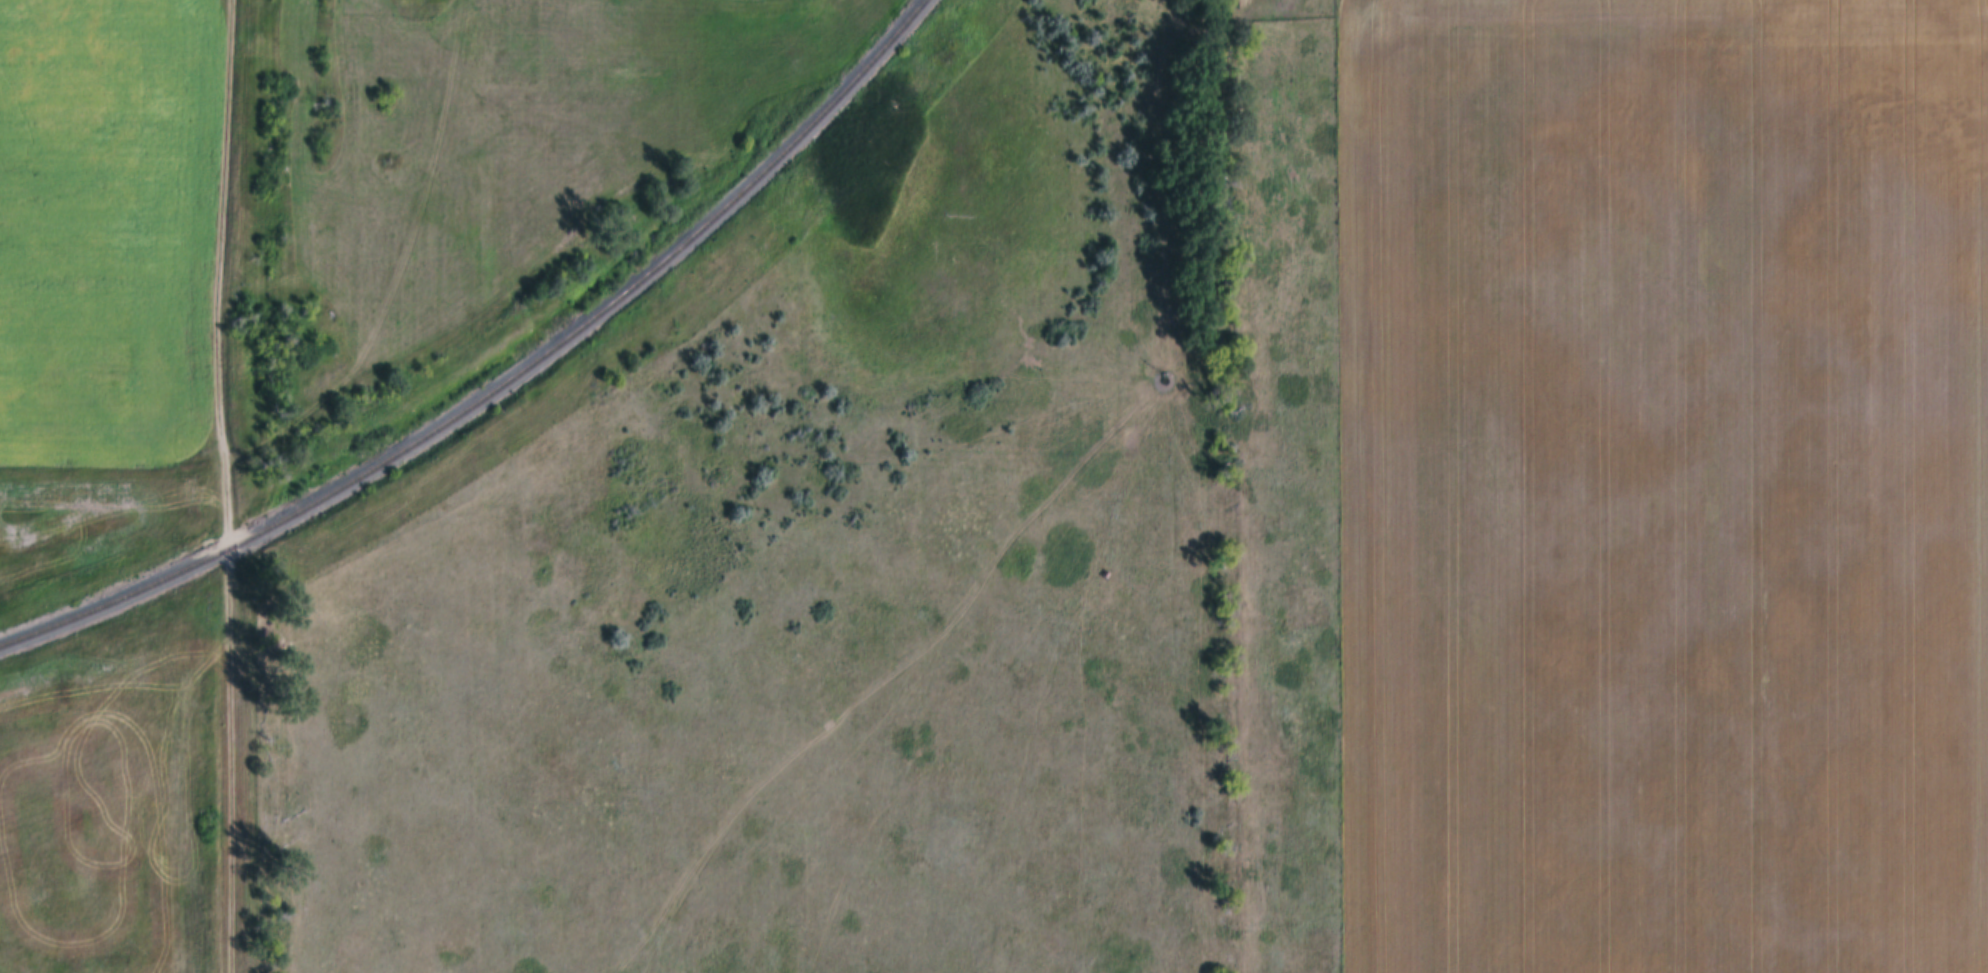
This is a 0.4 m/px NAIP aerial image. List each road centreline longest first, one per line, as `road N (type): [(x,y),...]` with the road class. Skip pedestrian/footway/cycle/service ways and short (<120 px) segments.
road 1 (track): [(235,0),(217,306),(229,473),(232,972)]

